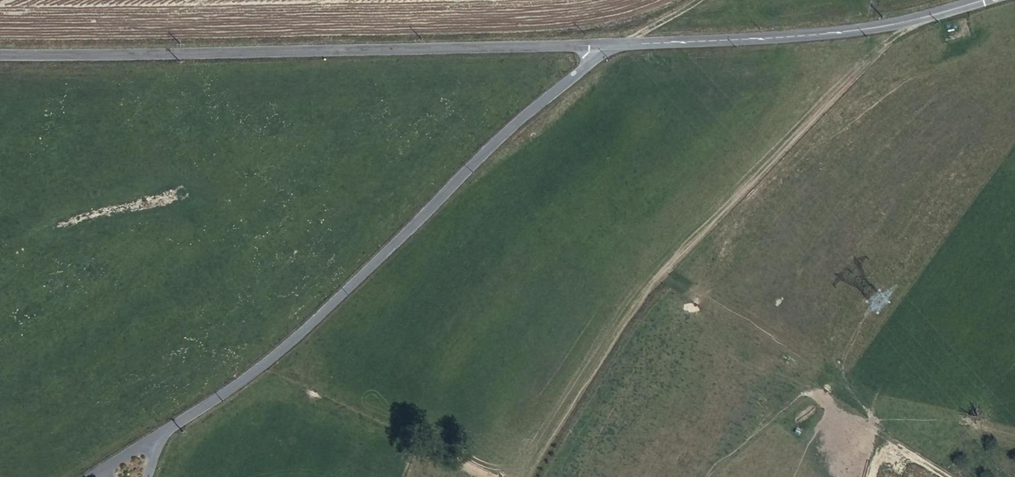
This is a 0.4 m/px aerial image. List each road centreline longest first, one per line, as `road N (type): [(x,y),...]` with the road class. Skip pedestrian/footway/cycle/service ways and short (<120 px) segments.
road 1 (unclassified): [(0,57),(607,43)]
road 2 (residential): [(607,43),(467,171),(295,346),(163,435)]
road 3 (residential): [(607,43),(873,27),(984,0)]

